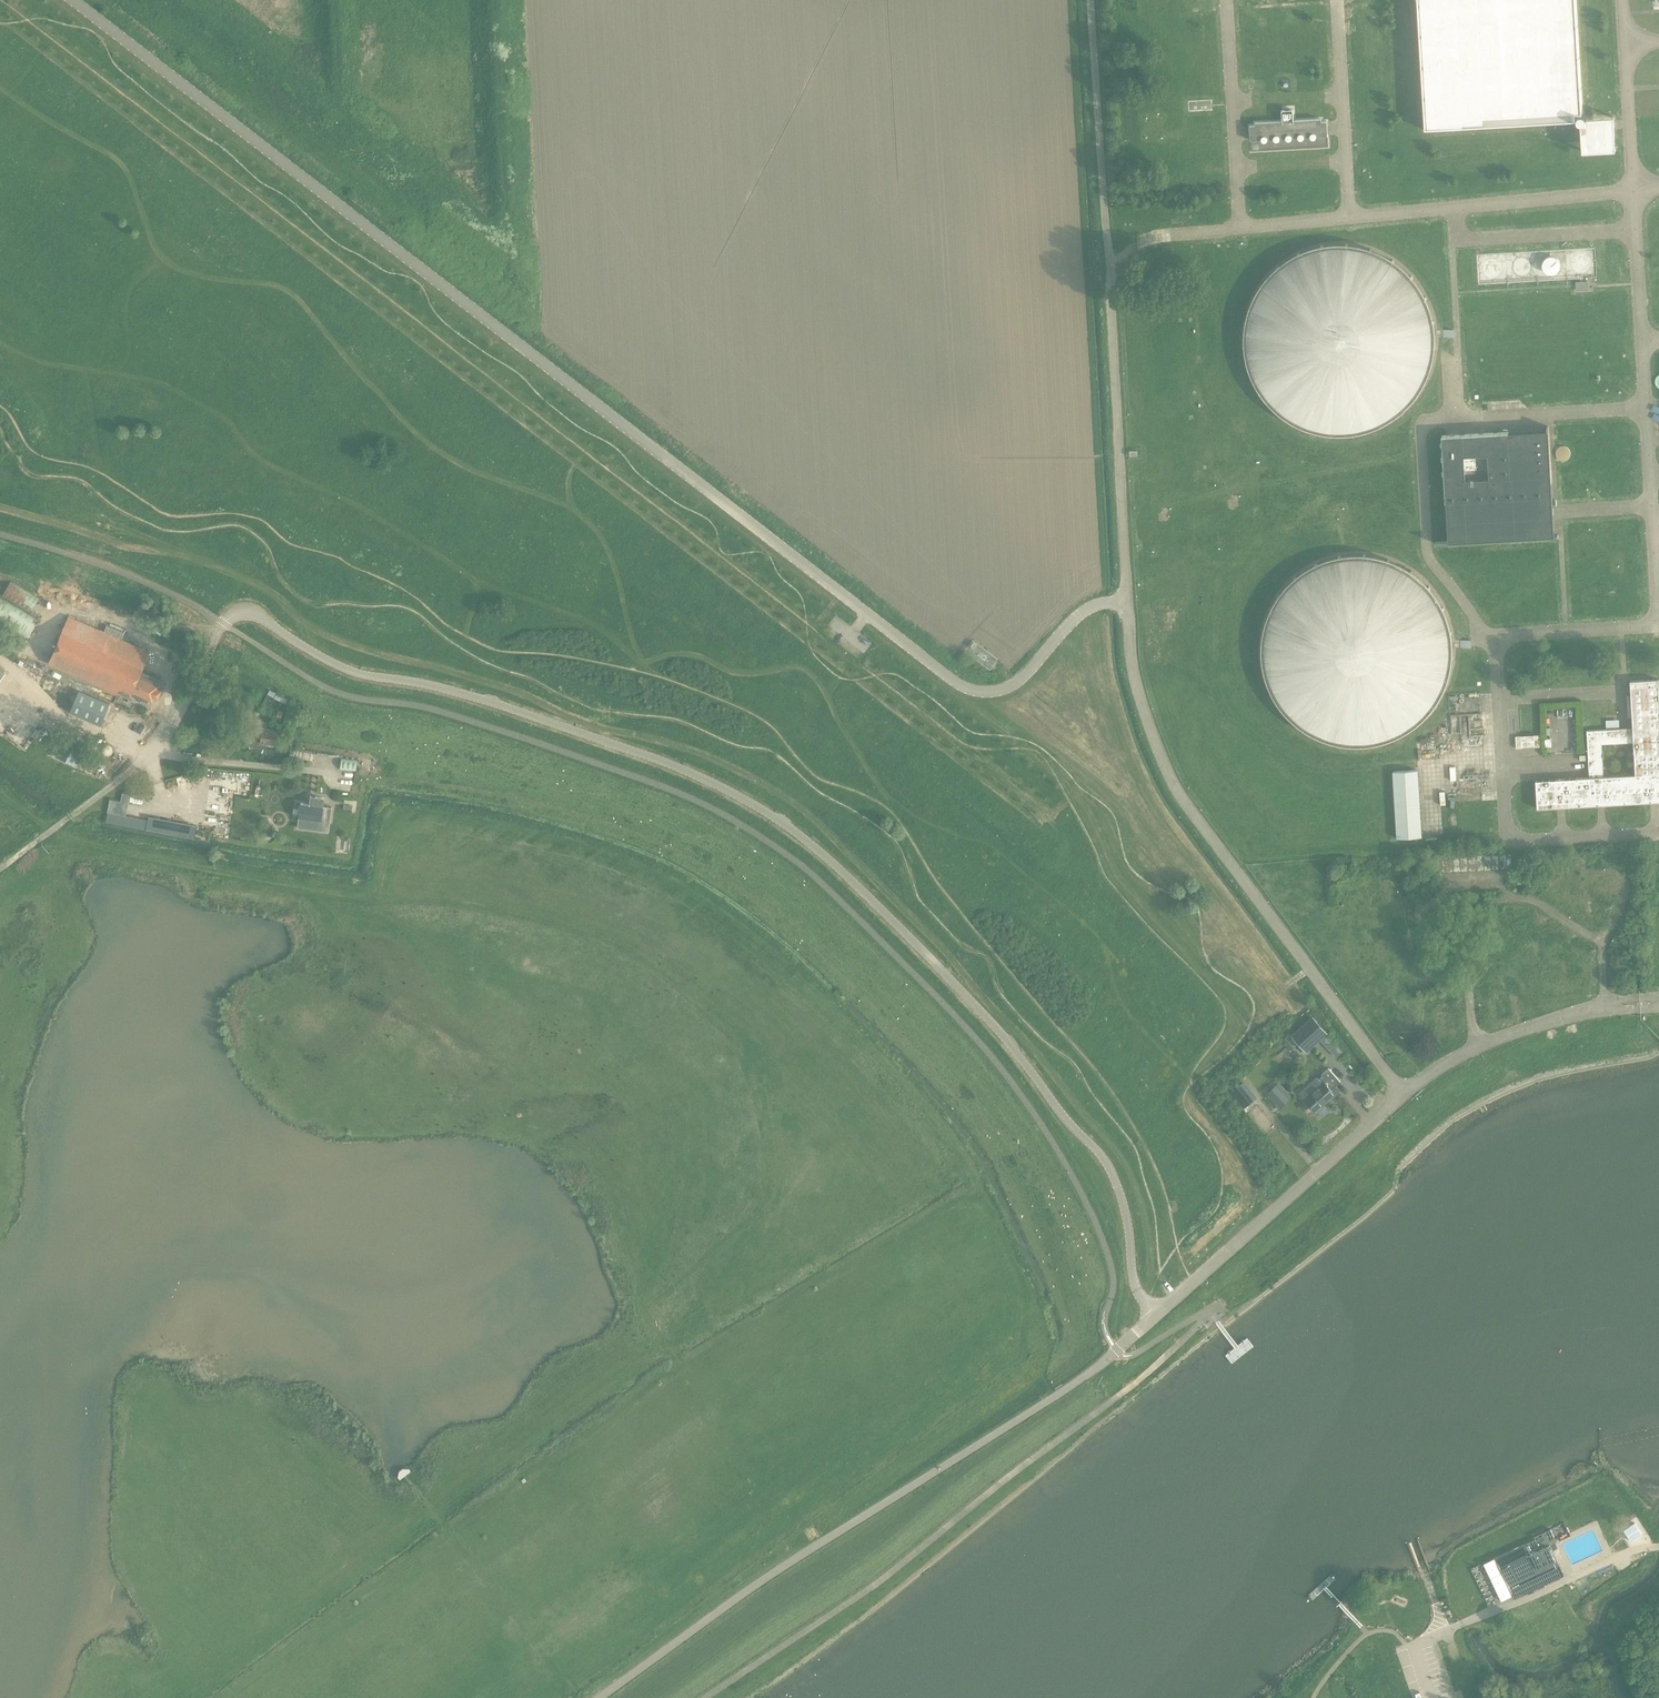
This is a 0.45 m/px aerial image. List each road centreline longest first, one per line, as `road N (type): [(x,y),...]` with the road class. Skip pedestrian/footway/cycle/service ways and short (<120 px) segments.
road 1 (track): [(1159,1275),(1156,1212),(1138,1152),(1073,1059),(1034,1033),(999,991),(991,965),(918,898),(886,832),(768,750),(675,718),(639,716),(550,675),(502,669),(410,608),(316,601),(284,578),(247,528),(164,531),(80,480),(29,472),(0,431)]
road 2 (residential): [(147,754),(239,614),(333,664),(493,703),(712,782),(759,807),(829,859),(932,960),(1091,1144),(1124,1209),(1137,1292),(1156,1316)]
road 3 (unclassified): [(1128,600),(1090,607),(1008,686),(974,692),(952,680),(74,0)]
road 4 (unclassified): [(1156,1316),(1403,1094),(1179,794),(1132,661),(1128,600)]
road 5 (unclassified): [(602,1697),(777,1573),(1060,1392),(1156,1316)]
road 6 (unclassified): [(1128,600),(1090,0)]
road 7 (residential): [(348,775),(147,754)]
road 8 (unclassified): [(1658,1547),(1543,1591)]

